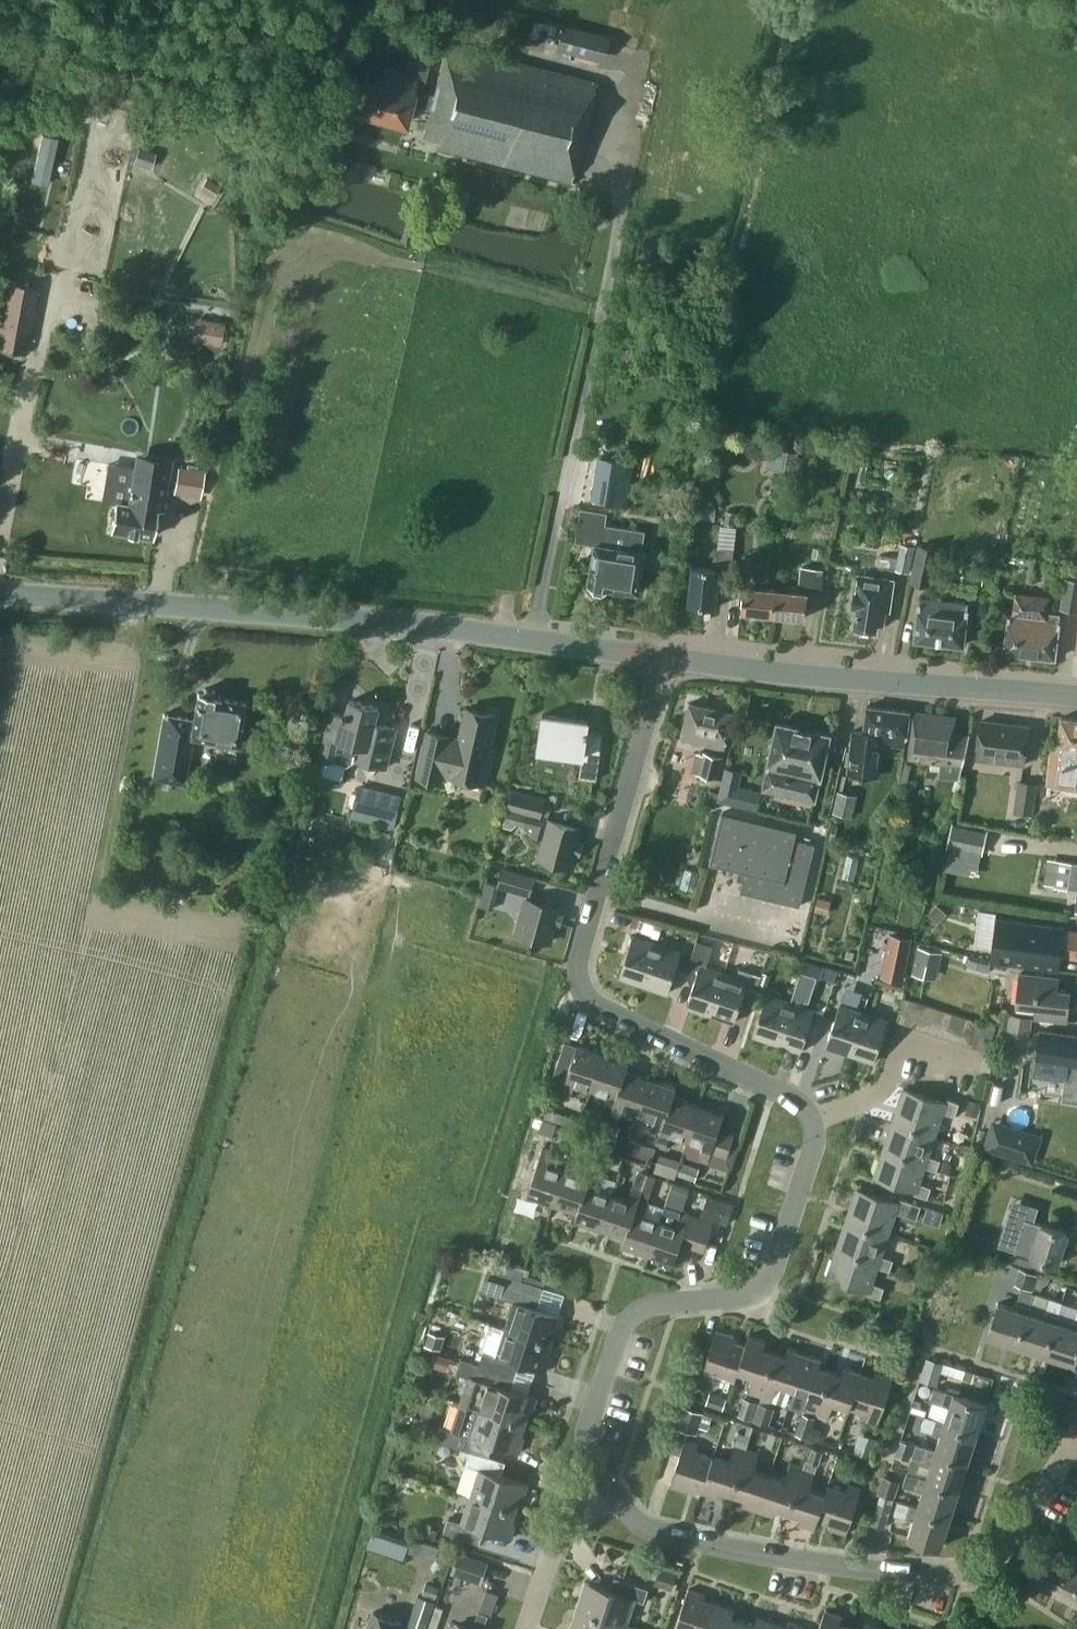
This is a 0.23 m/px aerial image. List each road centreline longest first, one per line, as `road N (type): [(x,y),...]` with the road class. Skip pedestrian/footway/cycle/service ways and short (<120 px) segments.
road 1 (residential): [(609,1489),(584,1444),(624,1320),(649,1303),(745,1295),(764,1283),(815,1141),(813,1115),(797,1098),(605,1012),(584,991),(579,963),(664,656)]
road 2 (tertiary): [(664,656),(531,637),(0,593)]
road 3 (residential): [(1076,1440),(999,1557),(963,1575),(834,1567),(642,1525),(609,1489)]
road 4 (tertiary): [(1076,696),(664,656)]
road 5 (residential): [(526,1628),(554,1544),(609,1489)]

